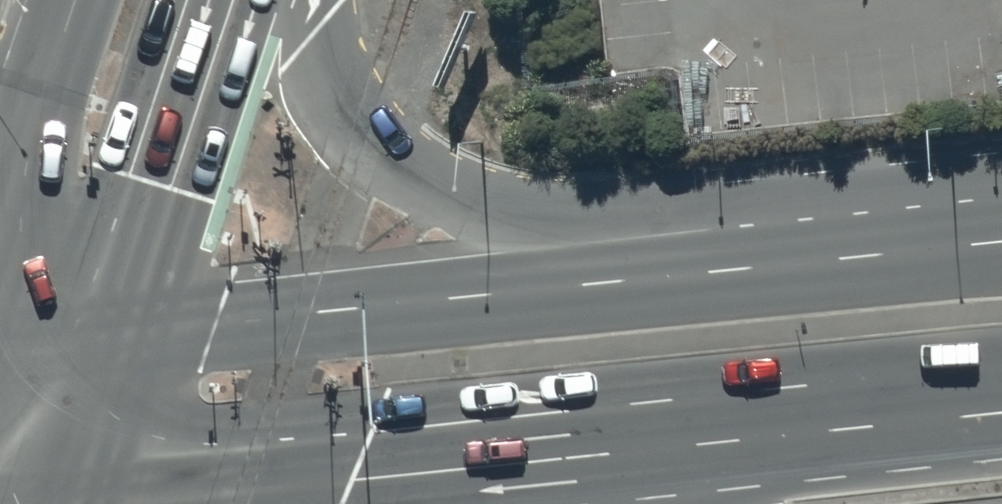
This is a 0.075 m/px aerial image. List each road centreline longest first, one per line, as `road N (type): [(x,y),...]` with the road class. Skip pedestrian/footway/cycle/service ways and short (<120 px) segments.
road 1 (primary): [(1001,413),(116,503)]
road 2 (primary): [(118,340),(1001,242)]
road 3 (trunk): [(310,0),(330,90),(384,161),(444,200),(498,216),(565,217),(1001,171)]
road 4 (trunk): [(234,0),(118,340)]
road 5 (trunk): [(0,231),(76,0)]
road 6 (trunk): [(118,340),(67,503)]

